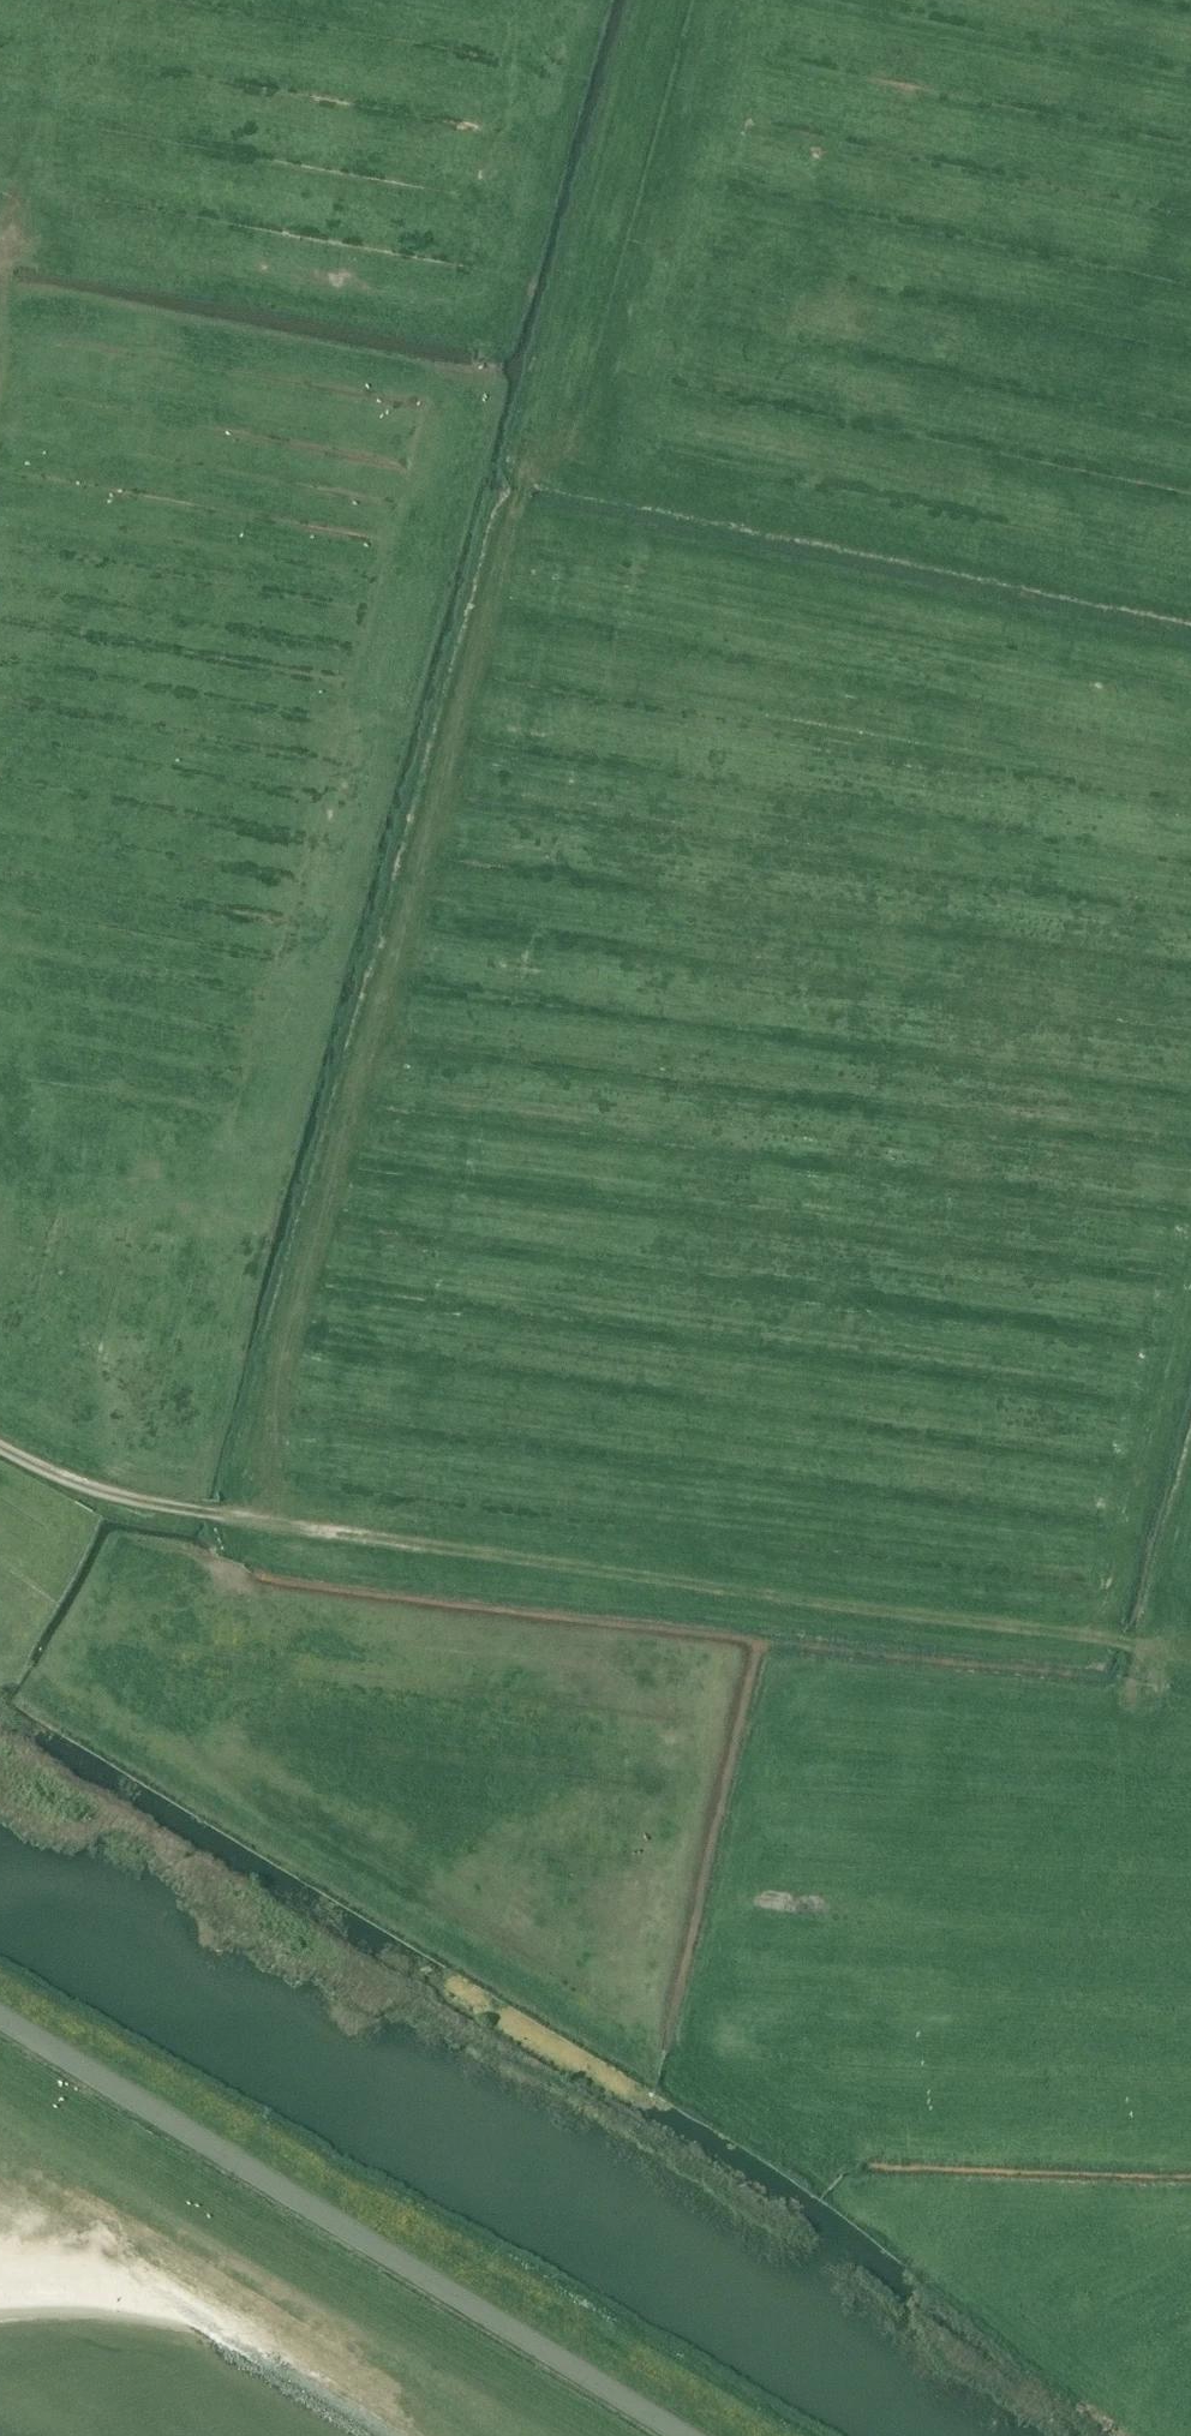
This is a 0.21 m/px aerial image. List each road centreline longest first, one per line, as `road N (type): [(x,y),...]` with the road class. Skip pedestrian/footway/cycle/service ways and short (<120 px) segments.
road 1 (tertiary): [(686,2435),(0,2017)]
road 2 (track): [(240,1515),(114,1491),(0,1447)]

